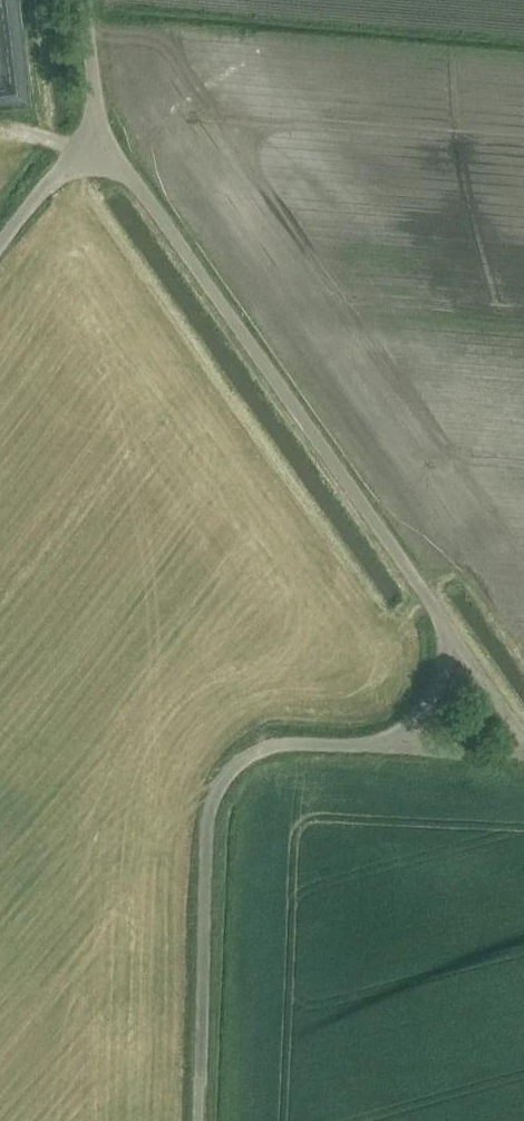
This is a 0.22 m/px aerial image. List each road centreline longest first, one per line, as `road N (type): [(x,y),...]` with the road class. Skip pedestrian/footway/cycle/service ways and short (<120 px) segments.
road 1 (unclassified): [(82,0),(96,128),(435,610)]
road 2 (unclassified): [(368,747),(276,746),(235,765),(217,790),(209,816),(199,1084)]
road 3 (unclassified): [(435,610),(446,647),(439,686),(415,720),(368,747)]
road 4 (track): [(0,252),(96,128)]
road 5 (unclassified): [(523,758),(368,747)]
road 6 (unclassified): [(435,610),(523,732)]

